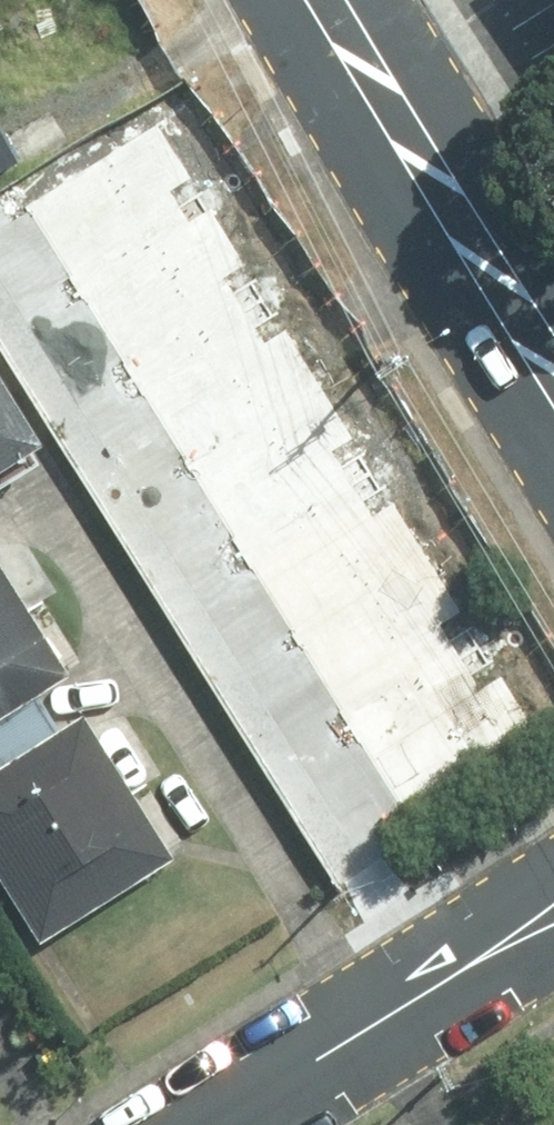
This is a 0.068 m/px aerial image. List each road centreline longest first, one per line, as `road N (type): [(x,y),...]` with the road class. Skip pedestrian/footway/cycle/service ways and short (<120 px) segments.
road 1 (secondary): [(553,457),(276,0)]
road 2 (secondary): [(378,0),(553,290)]
road 3 (residential): [(399,1008),(212,1124)]
road 4 (residential): [(399,1008),(553,879)]
road 5 (residential): [(553,943),(399,1008)]

